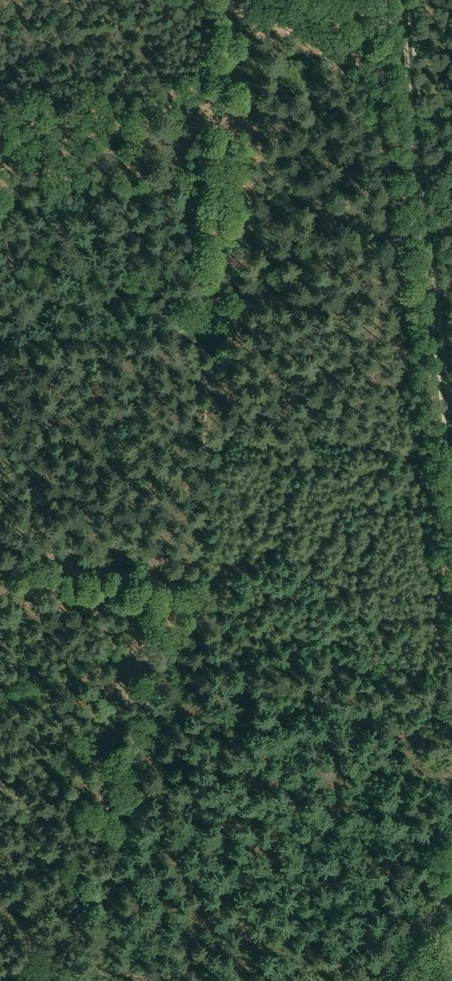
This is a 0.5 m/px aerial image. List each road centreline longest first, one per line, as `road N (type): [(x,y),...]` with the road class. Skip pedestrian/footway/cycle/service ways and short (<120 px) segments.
road 1 (track): [(432,254),(401,0)]
road 2 (track): [(432,254),(451,432)]

